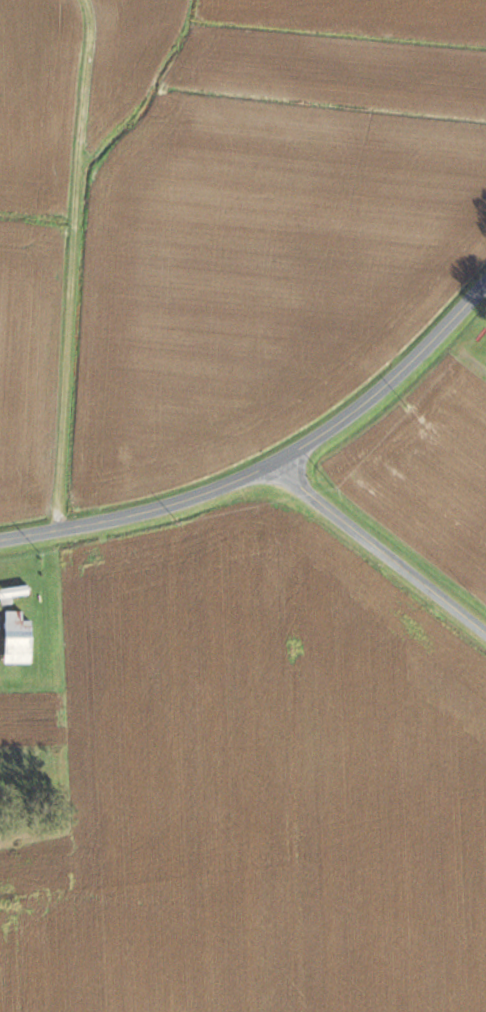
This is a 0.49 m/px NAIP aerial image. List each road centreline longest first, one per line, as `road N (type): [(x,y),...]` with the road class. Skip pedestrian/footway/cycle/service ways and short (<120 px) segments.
road 1 (tertiary): [(0,536),(108,516),(267,462),(355,403),(485,275)]
road 2 (residential): [(485,632),(267,462)]

